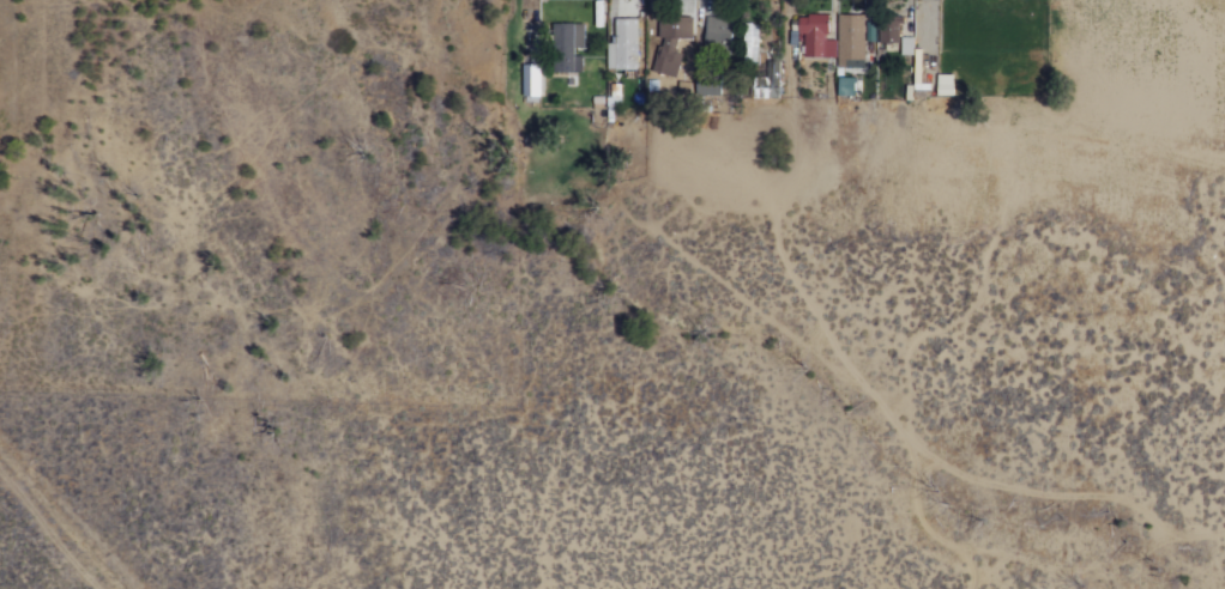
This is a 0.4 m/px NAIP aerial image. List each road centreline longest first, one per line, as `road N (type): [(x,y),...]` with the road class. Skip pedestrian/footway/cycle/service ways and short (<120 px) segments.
road 1 (track): [(968,588),(968,500),(951,466),(922,448),(909,346),(967,312),(984,286),(986,256),(1018,177),(1009,134)]
road 2 (track): [(922,448),(837,348),(799,286),(779,201)]
road 3 (track): [(103,588),(0,474)]

